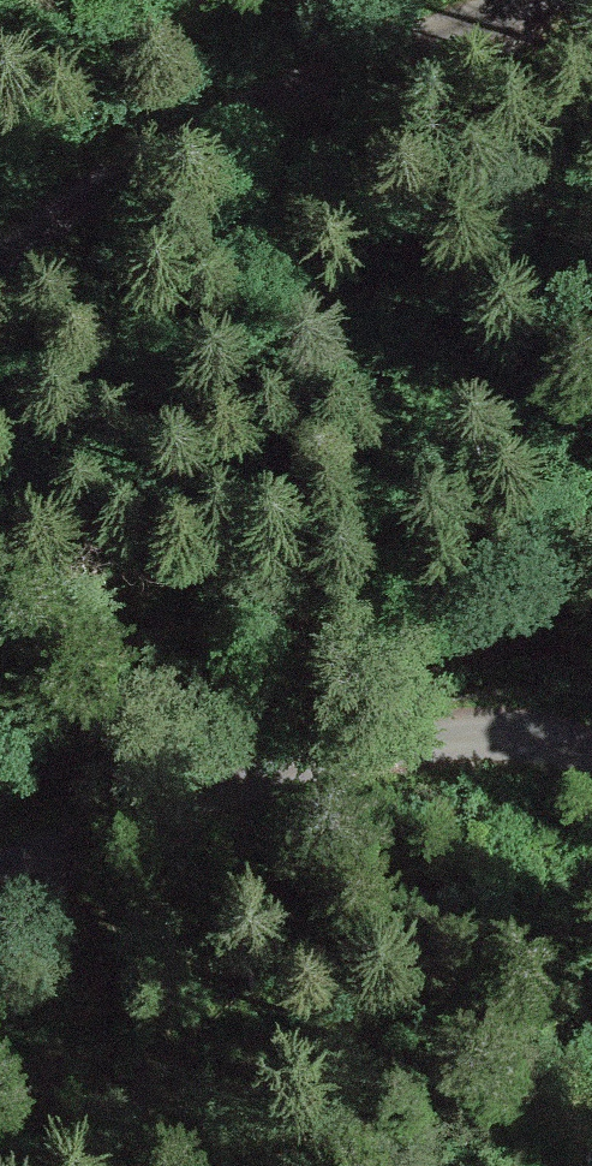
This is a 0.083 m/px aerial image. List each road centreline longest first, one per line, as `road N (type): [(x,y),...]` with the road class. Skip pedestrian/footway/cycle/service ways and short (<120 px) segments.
road 1 (track): [(0,267),(155,168),(335,79),(469,24),(556,0)]
road 2 (track): [(591,759),(536,747),(431,745),(345,757),(0,873)]
road 3 (track): [(0,98),(96,61),(314,0)]
road 4 (track): [(0,949),(79,847)]

